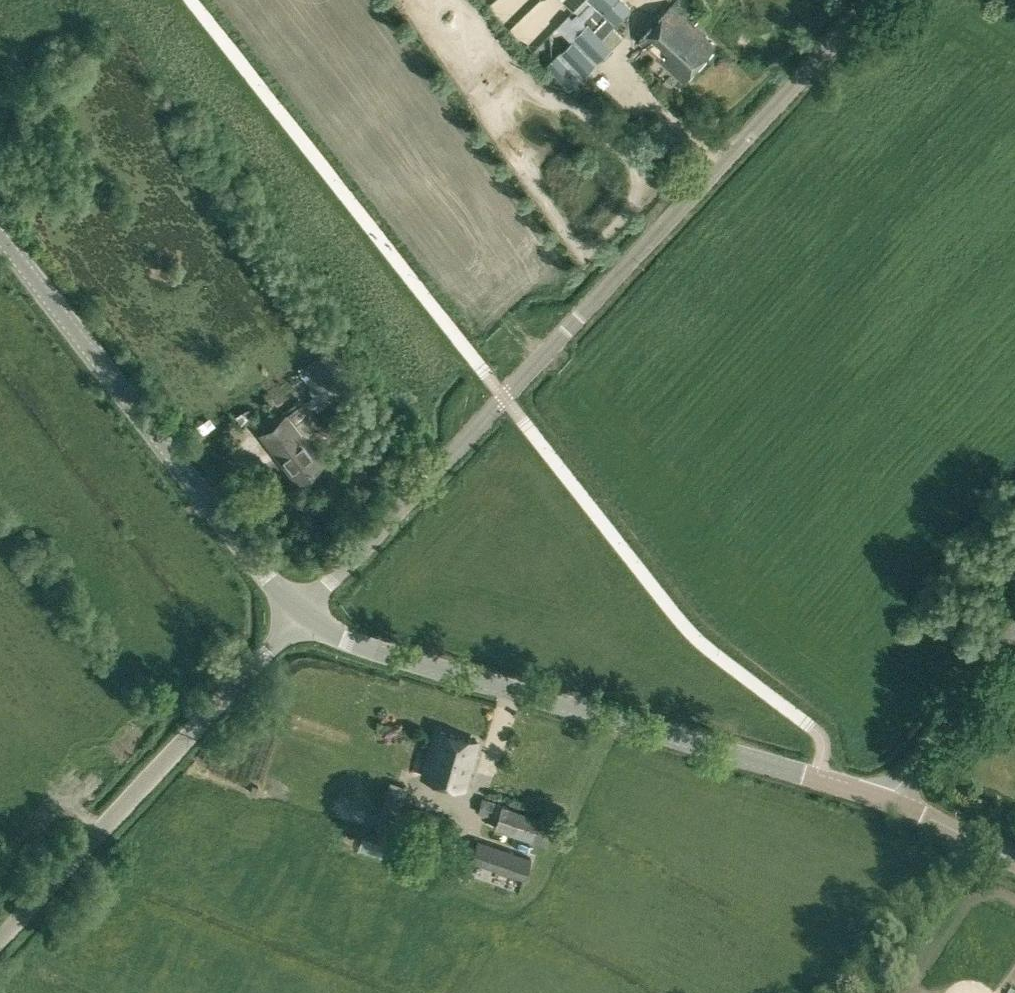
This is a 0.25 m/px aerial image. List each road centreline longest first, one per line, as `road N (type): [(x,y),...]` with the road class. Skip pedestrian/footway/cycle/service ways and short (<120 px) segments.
road 1 (unclassified): [(297,620),(873,0)]
road 2 (tertiary): [(888,800),(297,620)]
road 3 (tertiary): [(297,620),(0,238)]
road 4 (unclassified): [(0,939),(297,620)]
road 5 (unclassified): [(888,800),(1014,631)]
road 6 (tertiary): [(1014,860),(888,800)]

